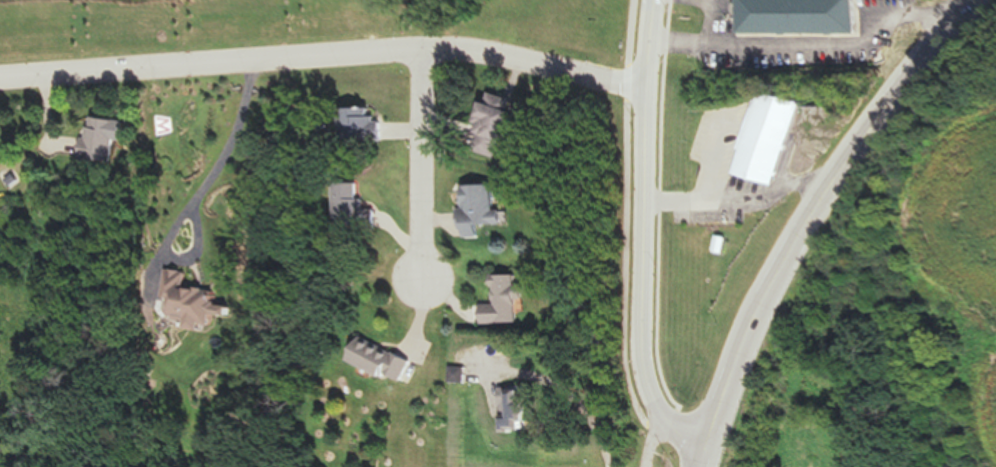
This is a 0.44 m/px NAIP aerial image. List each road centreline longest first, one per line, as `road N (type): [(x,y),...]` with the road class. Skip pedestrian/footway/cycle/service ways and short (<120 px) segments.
road 1 (residential): [(649,86),(469,51),(0,80)]
road 2 (secondary): [(712,453),(846,143),(976,0)]
road 3 (tertiary): [(712,453),(652,398),(641,363),(657,0)]
road 4 (residential): [(423,276),(425,54)]

